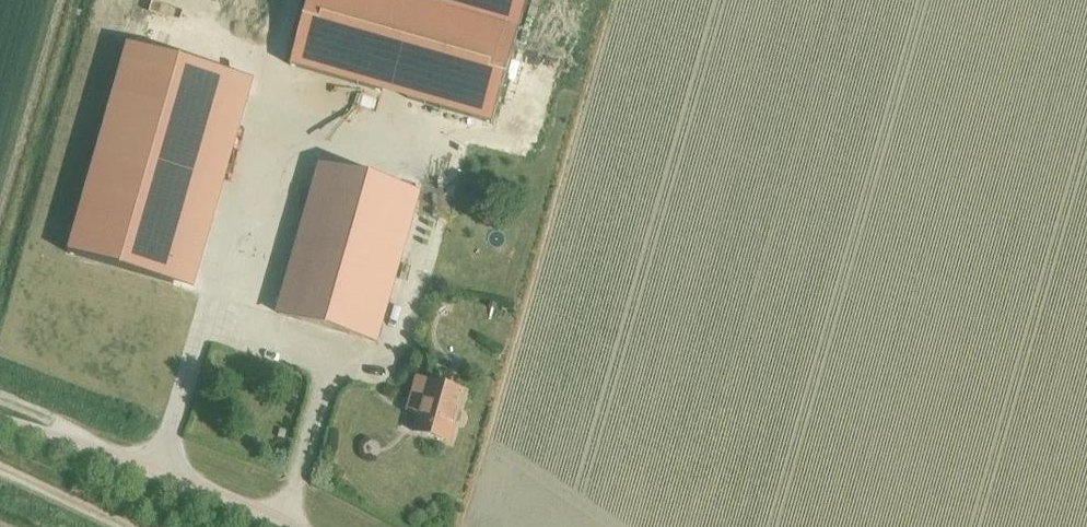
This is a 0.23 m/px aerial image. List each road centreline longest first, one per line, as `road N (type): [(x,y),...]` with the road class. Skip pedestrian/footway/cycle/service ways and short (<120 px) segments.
road 1 (unclassified): [(289,526),(108,452),(0,421)]

